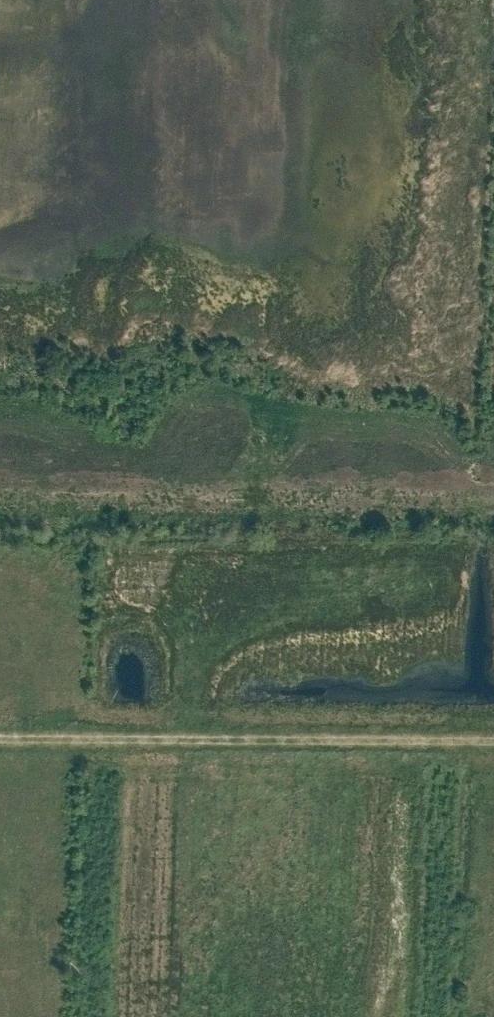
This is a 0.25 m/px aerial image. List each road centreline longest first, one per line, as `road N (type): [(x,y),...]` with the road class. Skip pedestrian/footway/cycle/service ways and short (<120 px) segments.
road 1 (track): [(0,742),(493,744)]

